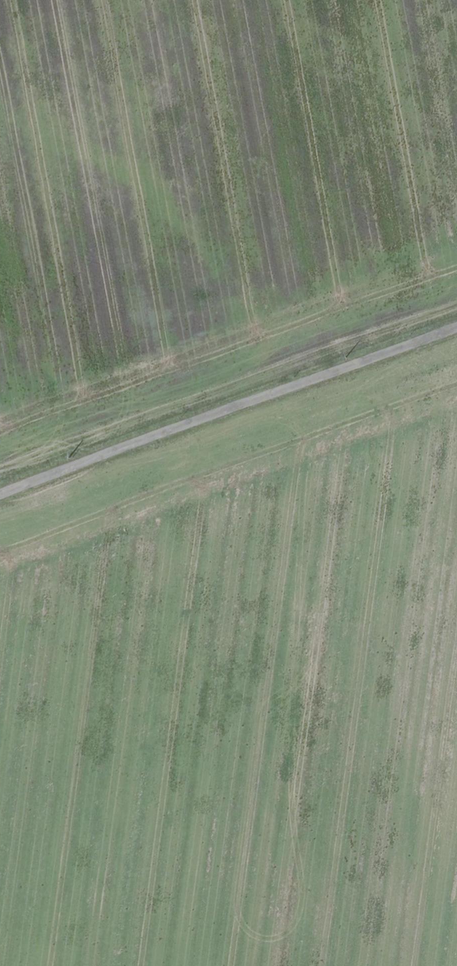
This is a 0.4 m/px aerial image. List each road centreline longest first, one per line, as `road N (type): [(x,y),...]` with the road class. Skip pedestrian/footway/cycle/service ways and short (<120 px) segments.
road 1 (track): [(0,510),(456,333)]

